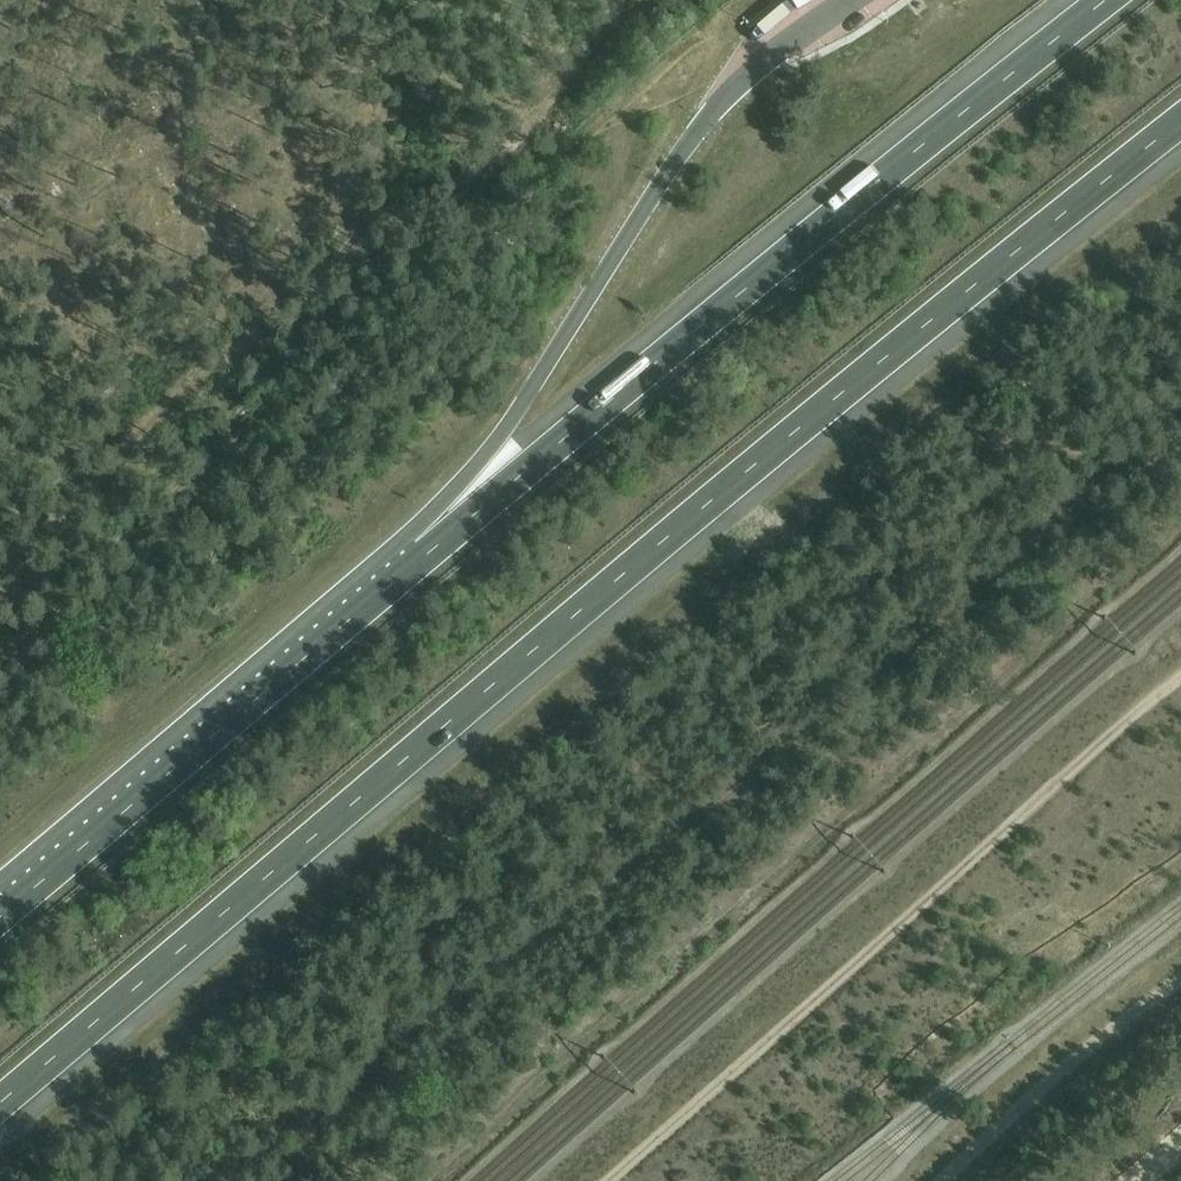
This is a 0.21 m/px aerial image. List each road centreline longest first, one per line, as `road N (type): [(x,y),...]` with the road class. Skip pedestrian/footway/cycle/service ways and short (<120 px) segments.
road 1 (motorway): [(0,1105),(1180,126)]
road 2 (motorway): [(1104,0),(363,607)]
road 3 (track): [(1180,679),(613,1180)]
road 4 (motorway): [(363,607),(0,917)]
road 5 (motorway): [(604,273),(517,412),(363,607)]
road 6 (track): [(948,1180),(1070,1064),(1180,978)]

